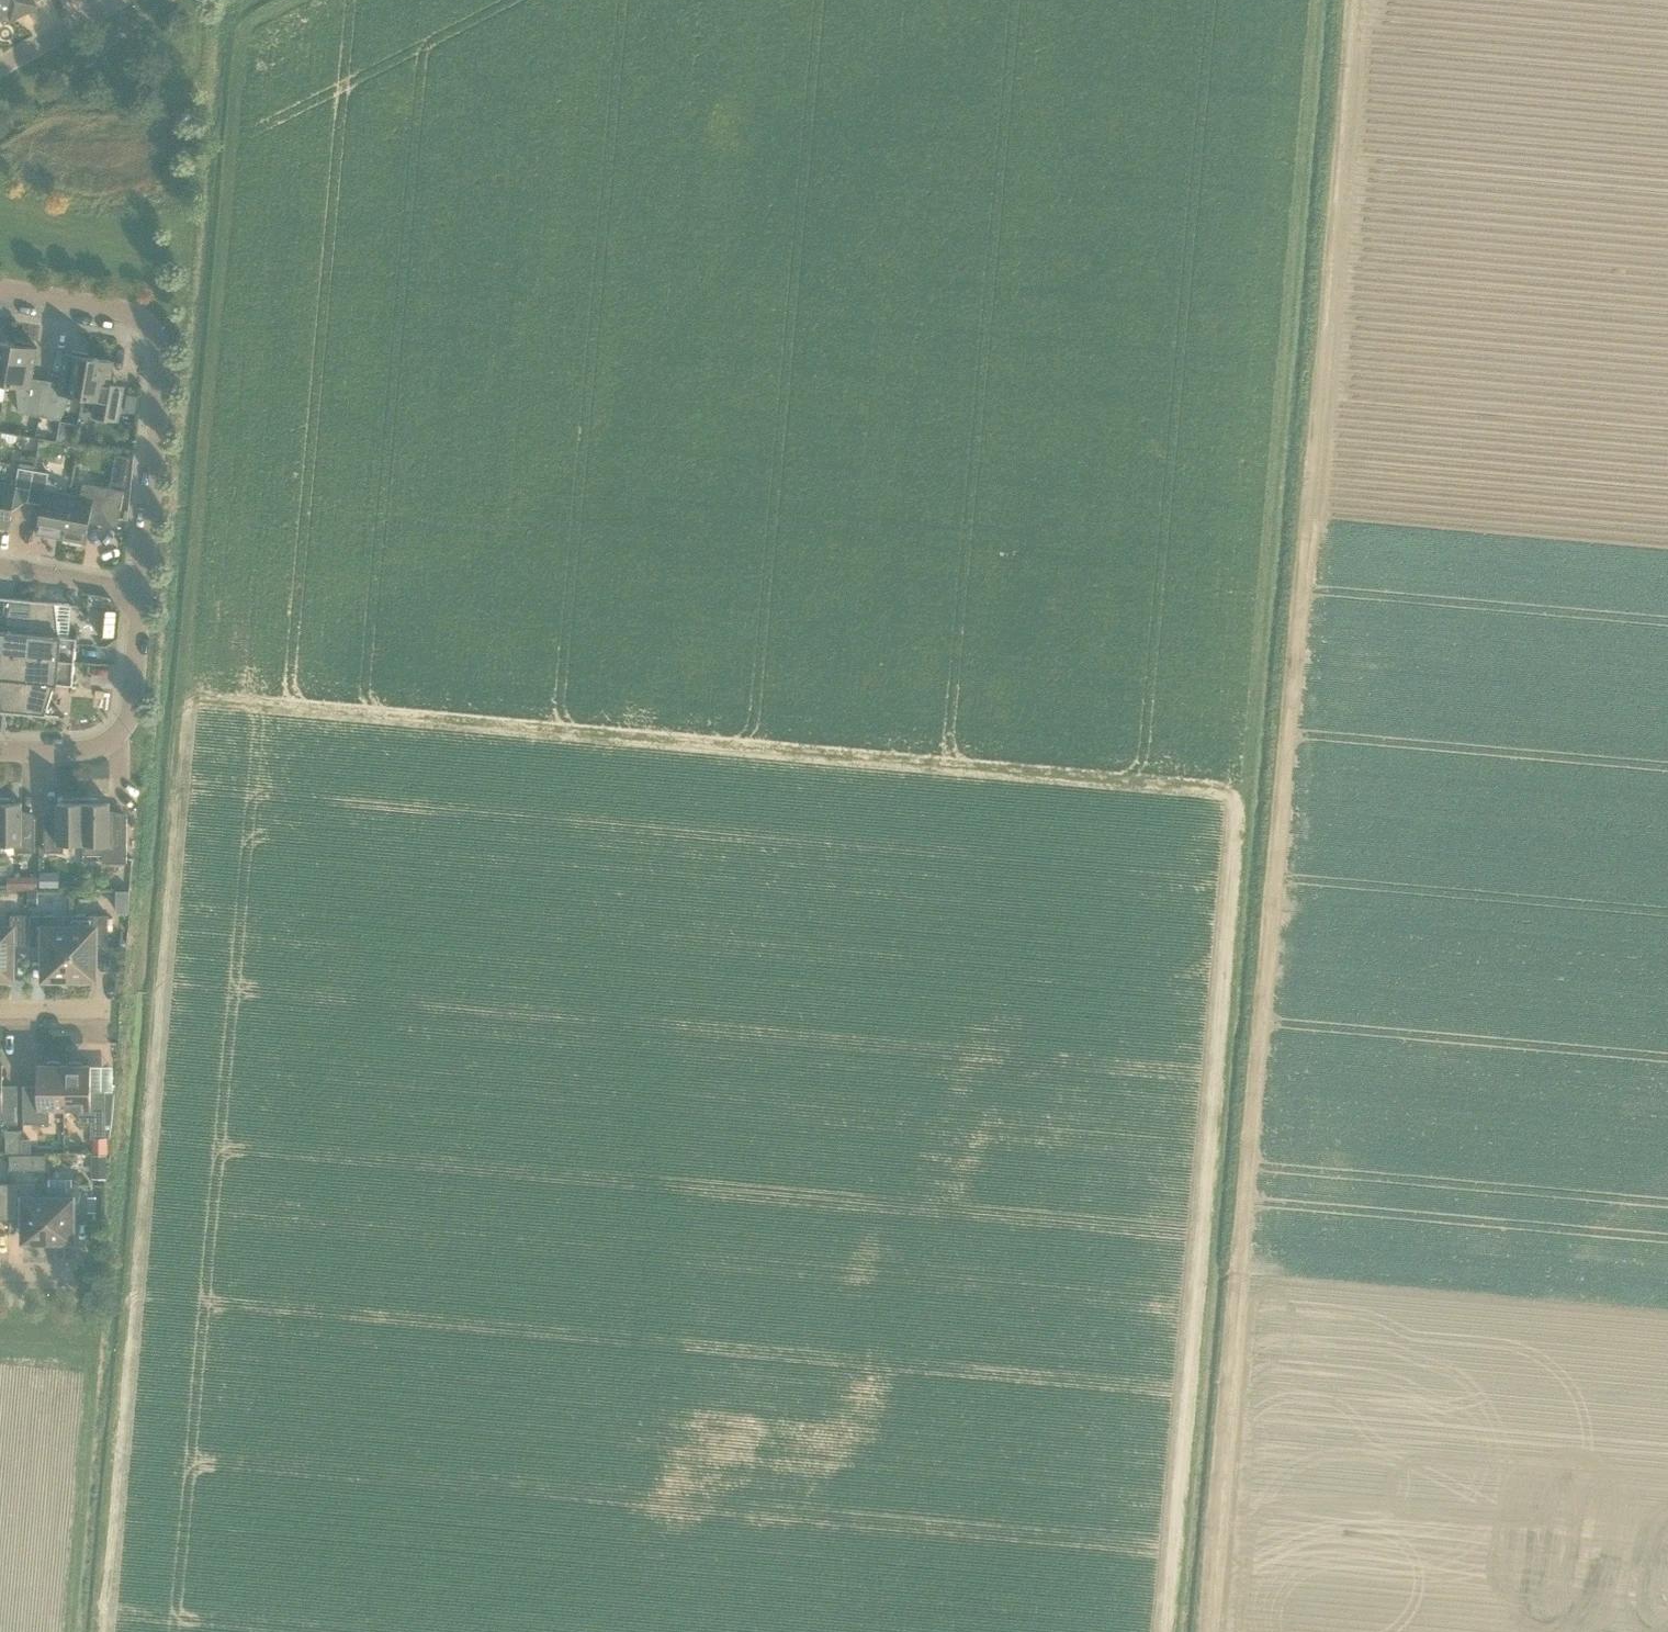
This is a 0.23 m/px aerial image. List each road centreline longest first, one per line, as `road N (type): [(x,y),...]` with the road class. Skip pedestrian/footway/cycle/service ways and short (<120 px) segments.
road 1 (residential): [(144,598),(162,354),(129,322),(0,297)]
road 2 (residential): [(0,757),(88,758),(126,737),(136,719),(144,598)]
road 3 (residential): [(0,568),(144,598)]
road 4 (residential): [(0,69),(120,0)]

